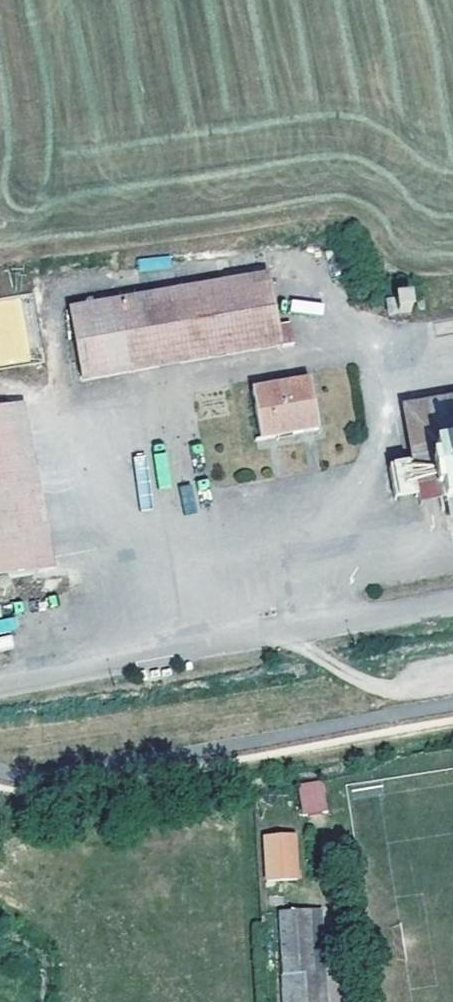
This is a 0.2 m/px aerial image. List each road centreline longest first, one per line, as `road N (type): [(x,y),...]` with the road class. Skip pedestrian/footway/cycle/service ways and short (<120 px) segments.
road 1 (residential): [(0,684),(452,604)]

